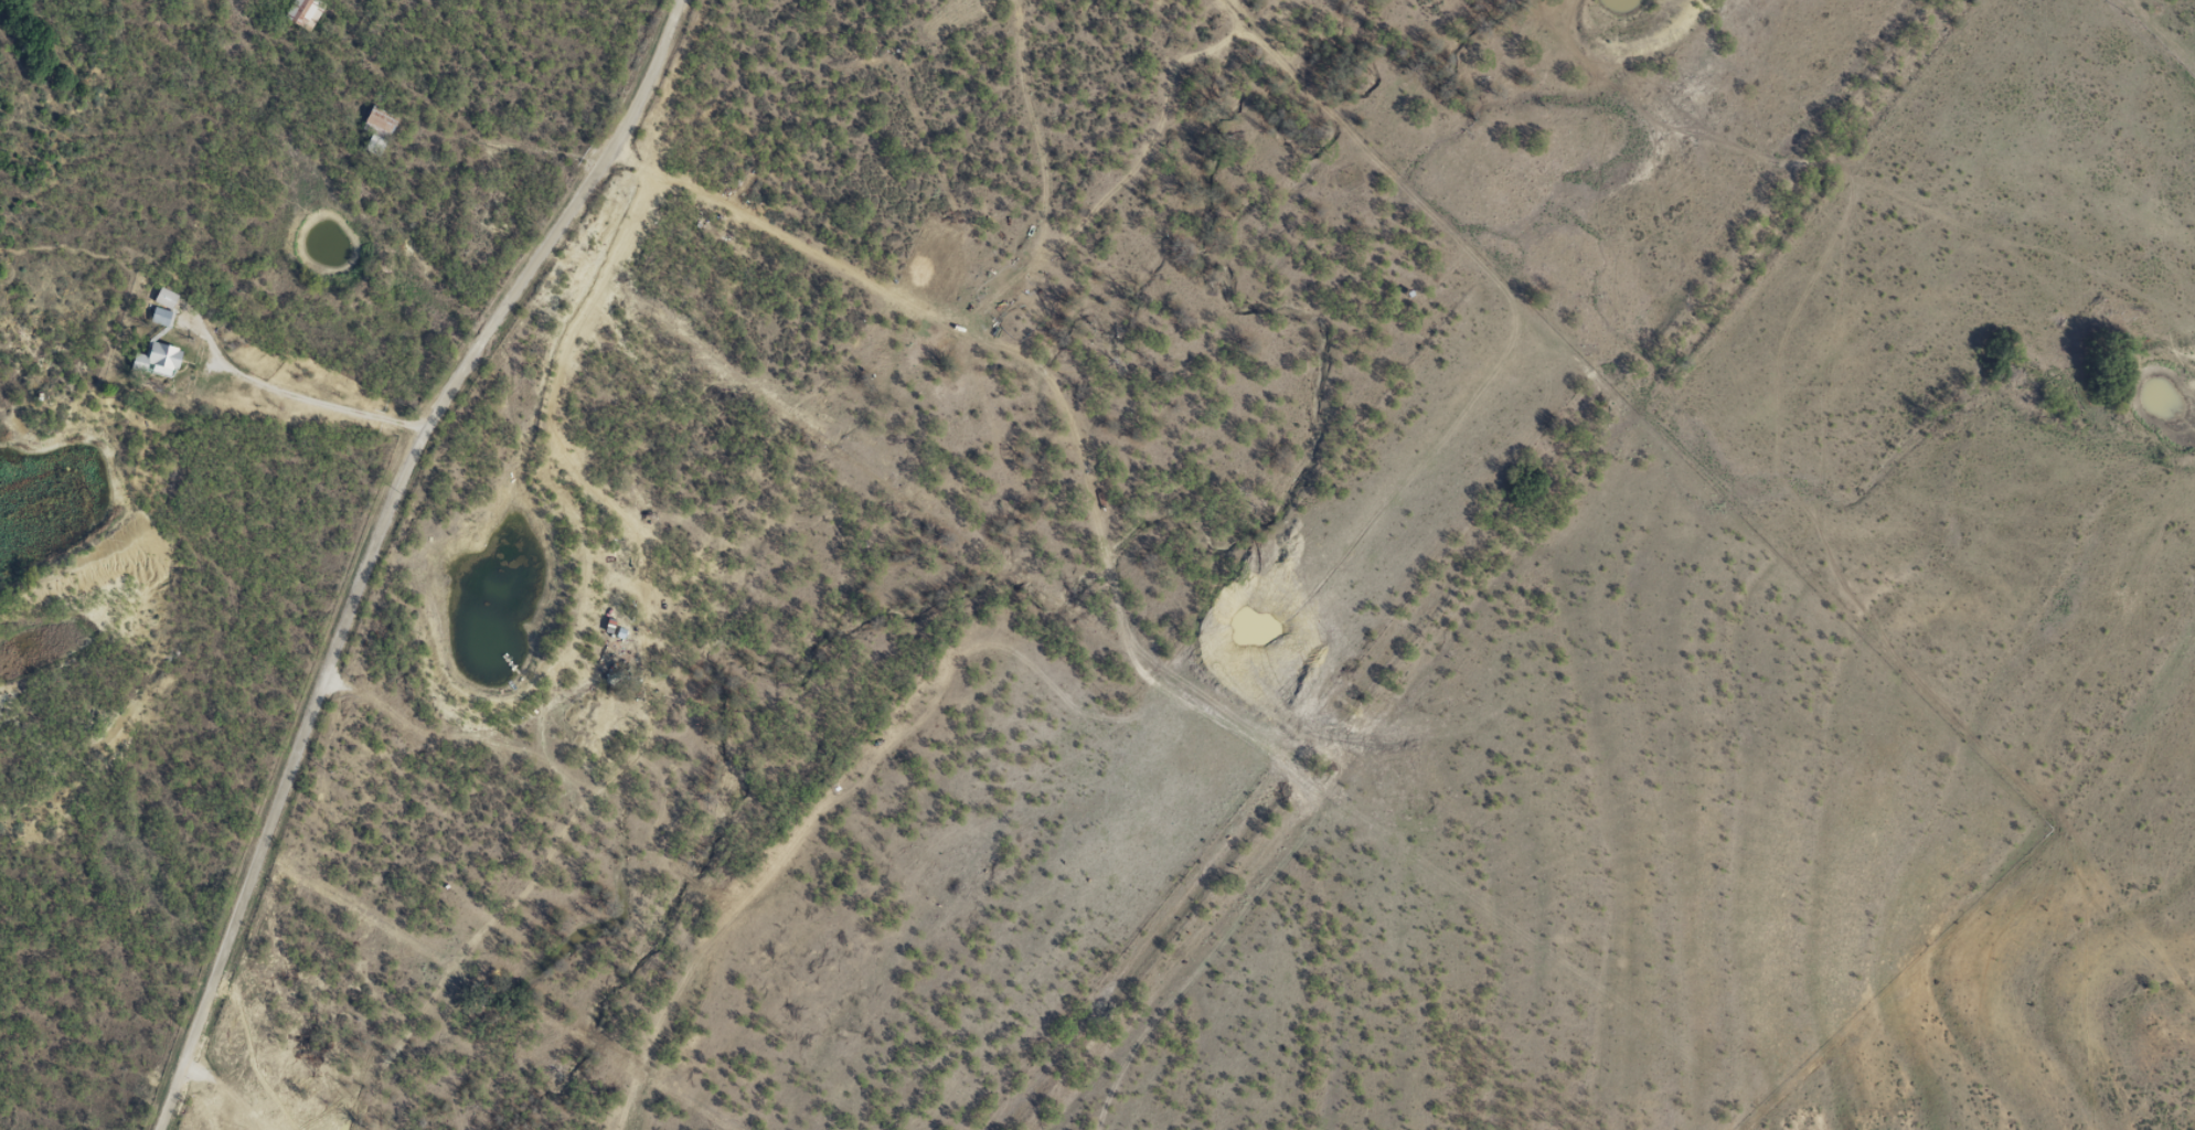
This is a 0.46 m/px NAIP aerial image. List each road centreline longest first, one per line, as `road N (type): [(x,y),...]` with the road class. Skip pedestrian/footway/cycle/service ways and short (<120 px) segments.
road 1 (residential): [(624,0),(525,152),(465,185),(465,224),(349,440),(168,938),(120,1129)]

